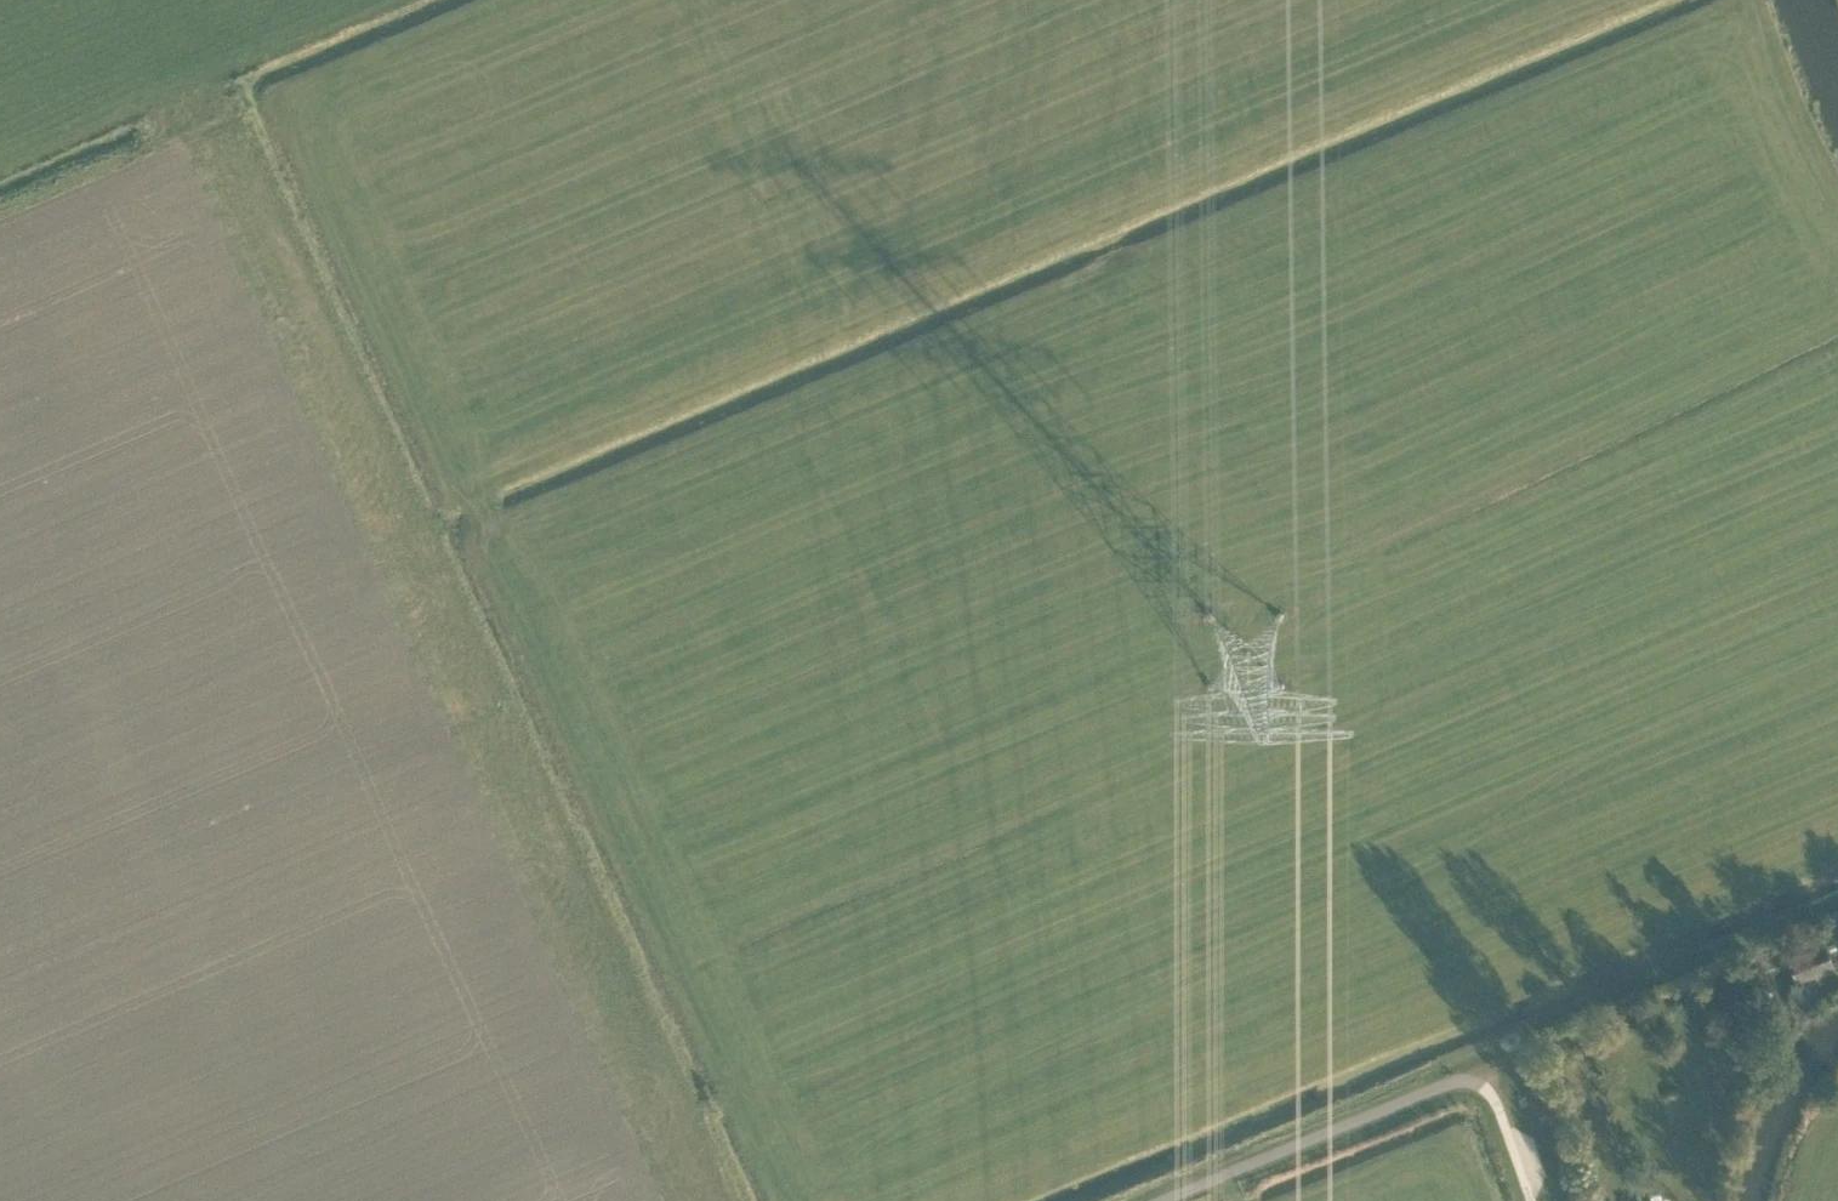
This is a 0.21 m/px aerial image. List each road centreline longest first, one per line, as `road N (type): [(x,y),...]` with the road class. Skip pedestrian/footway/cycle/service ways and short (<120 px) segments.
road 1 (unclassified): [(1156,1200),(1460,1078),(1495,1098),(1529,1189)]

